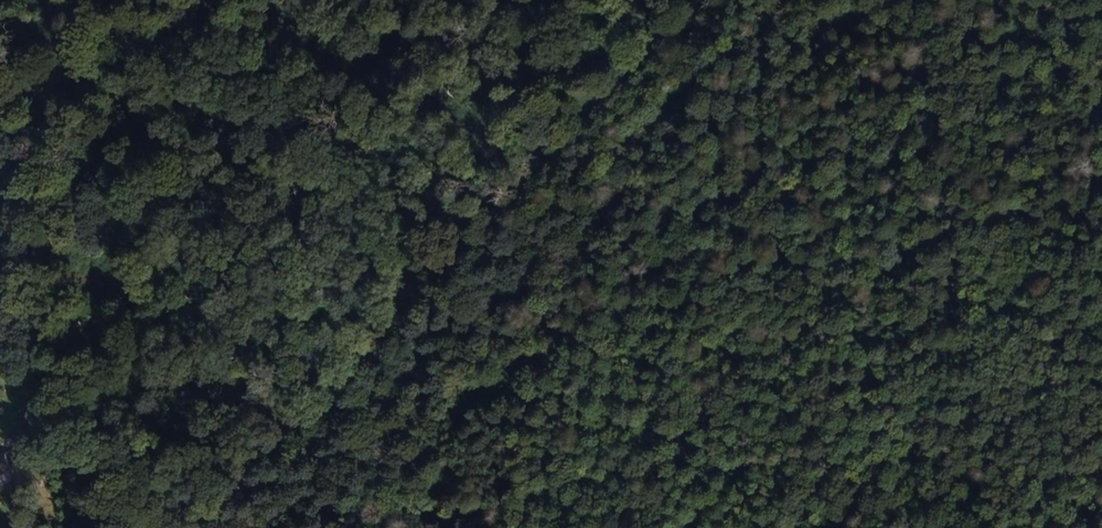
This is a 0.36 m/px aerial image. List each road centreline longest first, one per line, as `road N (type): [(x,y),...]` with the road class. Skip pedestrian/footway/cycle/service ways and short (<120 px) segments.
road 1 (track): [(176,527),(697,0)]

